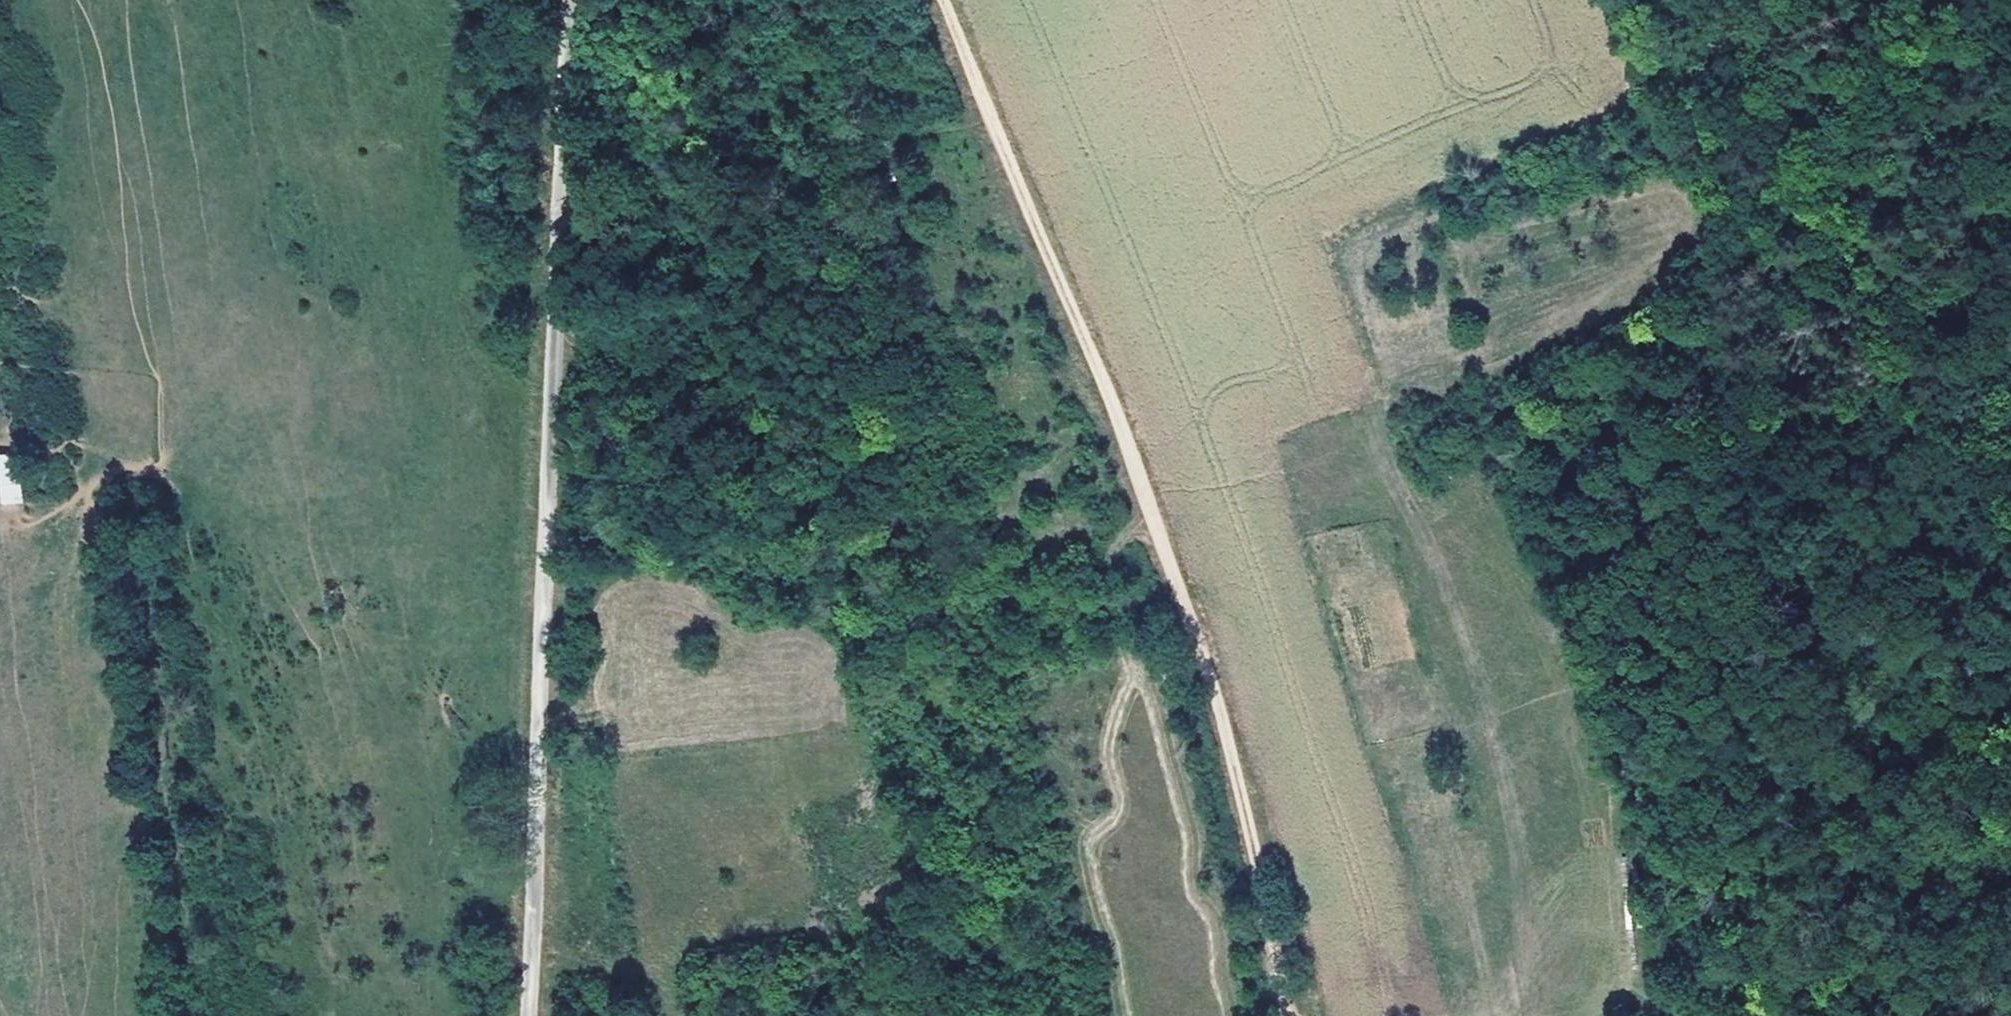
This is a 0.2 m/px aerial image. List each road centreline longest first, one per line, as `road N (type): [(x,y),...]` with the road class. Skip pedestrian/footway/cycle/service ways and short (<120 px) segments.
road 1 (track): [(942,0),(1213,660),(1259,841),(1290,1015)]
road 2 (residential): [(567,0),(531,1015)]

